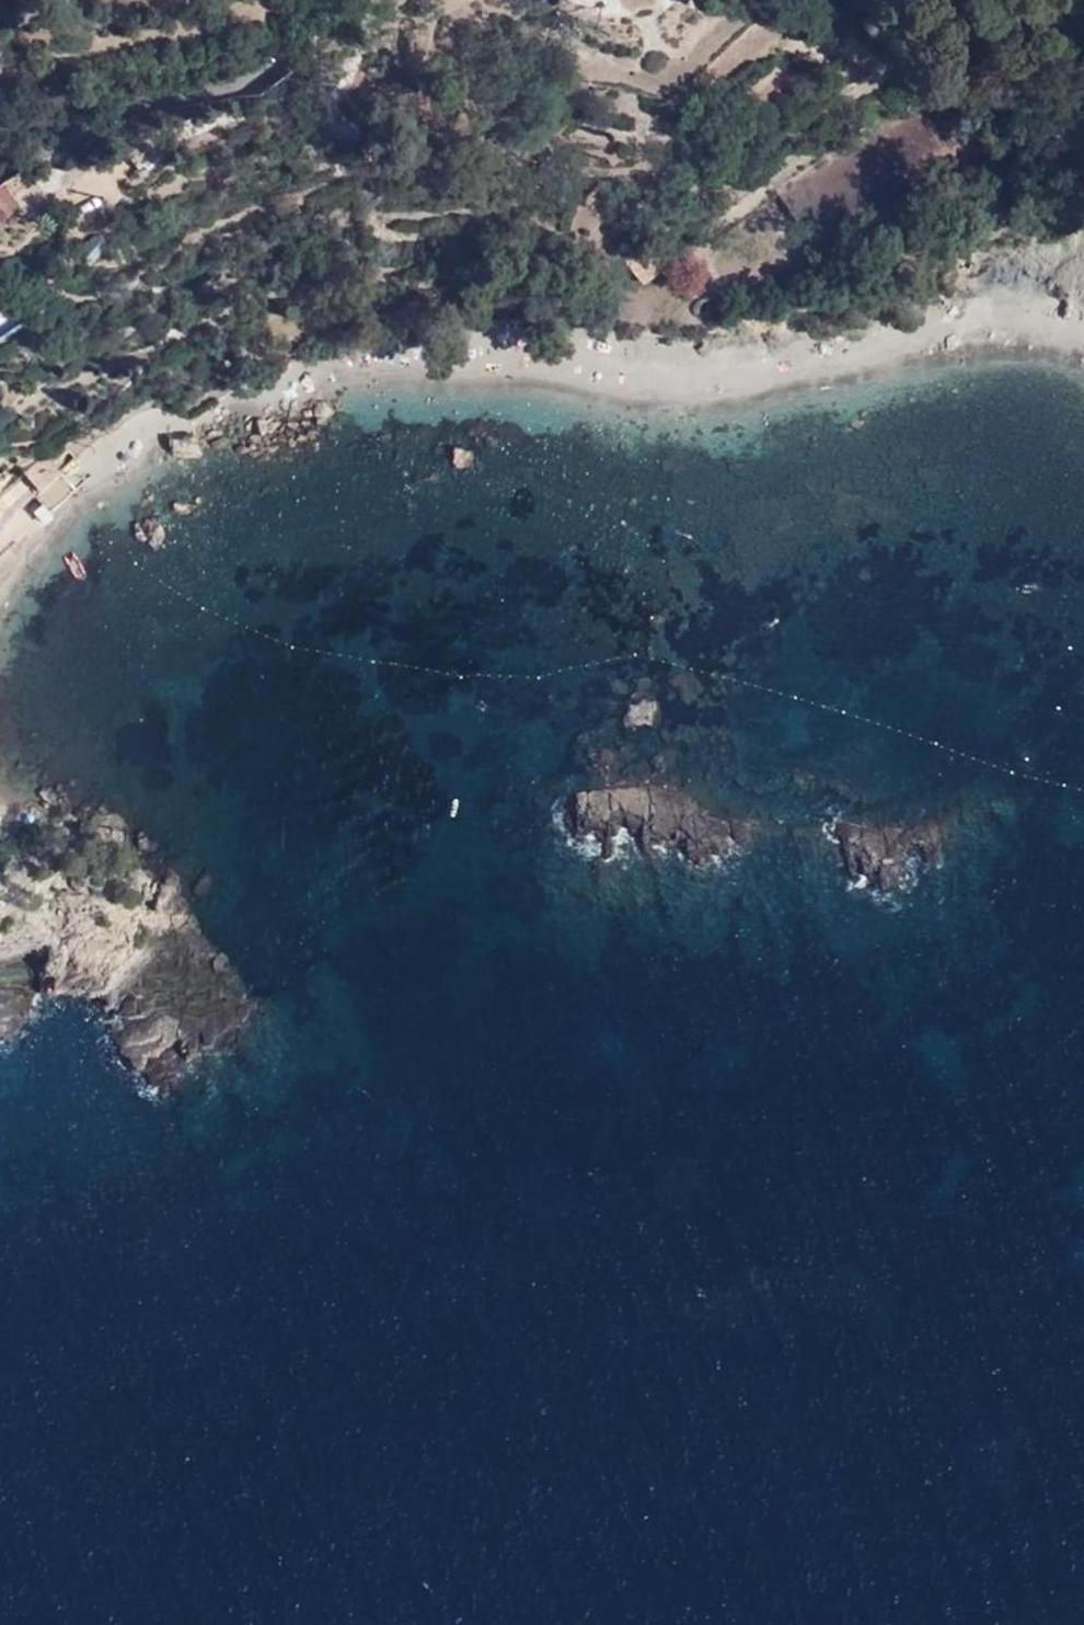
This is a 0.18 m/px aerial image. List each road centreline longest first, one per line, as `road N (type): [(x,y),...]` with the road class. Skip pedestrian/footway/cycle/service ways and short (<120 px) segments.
road 1 (residential): [(316,0),(286,57),(246,83),(126,114),(0,169)]

